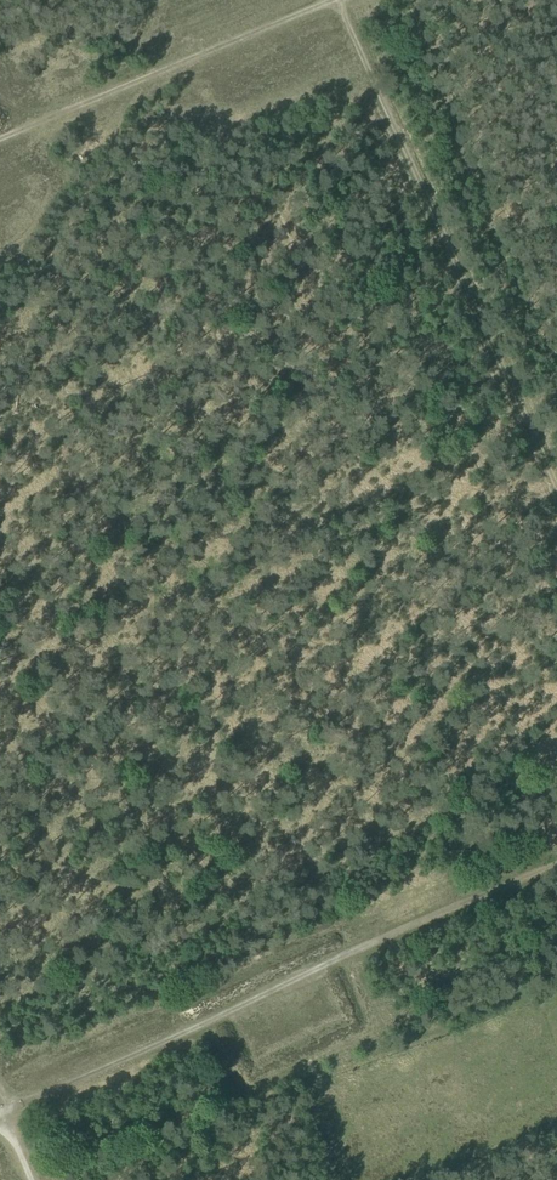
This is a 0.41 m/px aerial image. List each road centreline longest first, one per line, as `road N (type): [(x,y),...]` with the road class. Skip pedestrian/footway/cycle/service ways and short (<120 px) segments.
road 1 (track): [(556,865),(0,1110)]
road 2 (track): [(0,135),(333,0)]

